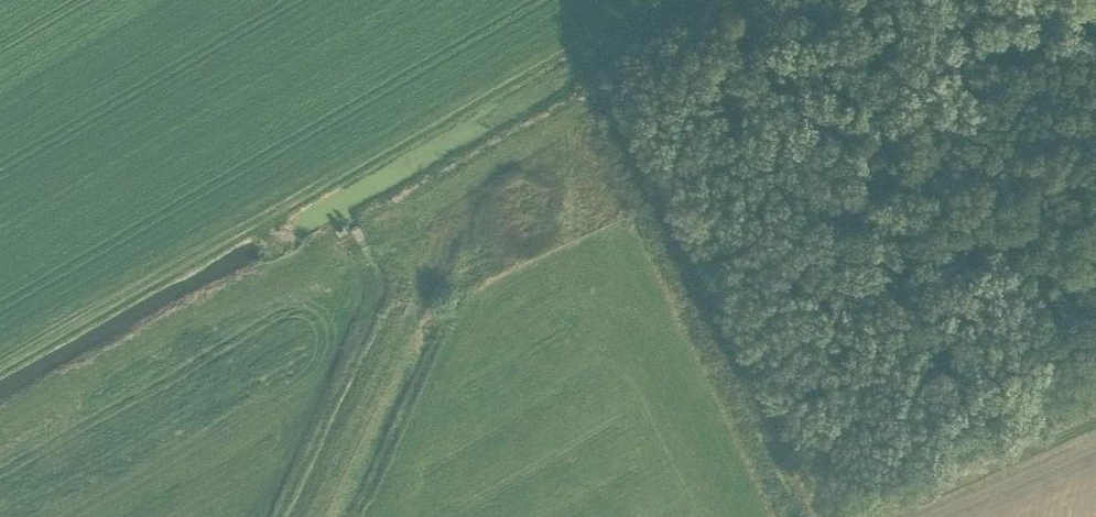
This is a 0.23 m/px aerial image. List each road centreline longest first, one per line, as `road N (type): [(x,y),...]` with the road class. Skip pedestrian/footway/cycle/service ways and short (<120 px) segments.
road 1 (track): [(322,516),(496,152),(609,74)]
road 2 (track): [(1095,446),(932,516)]

